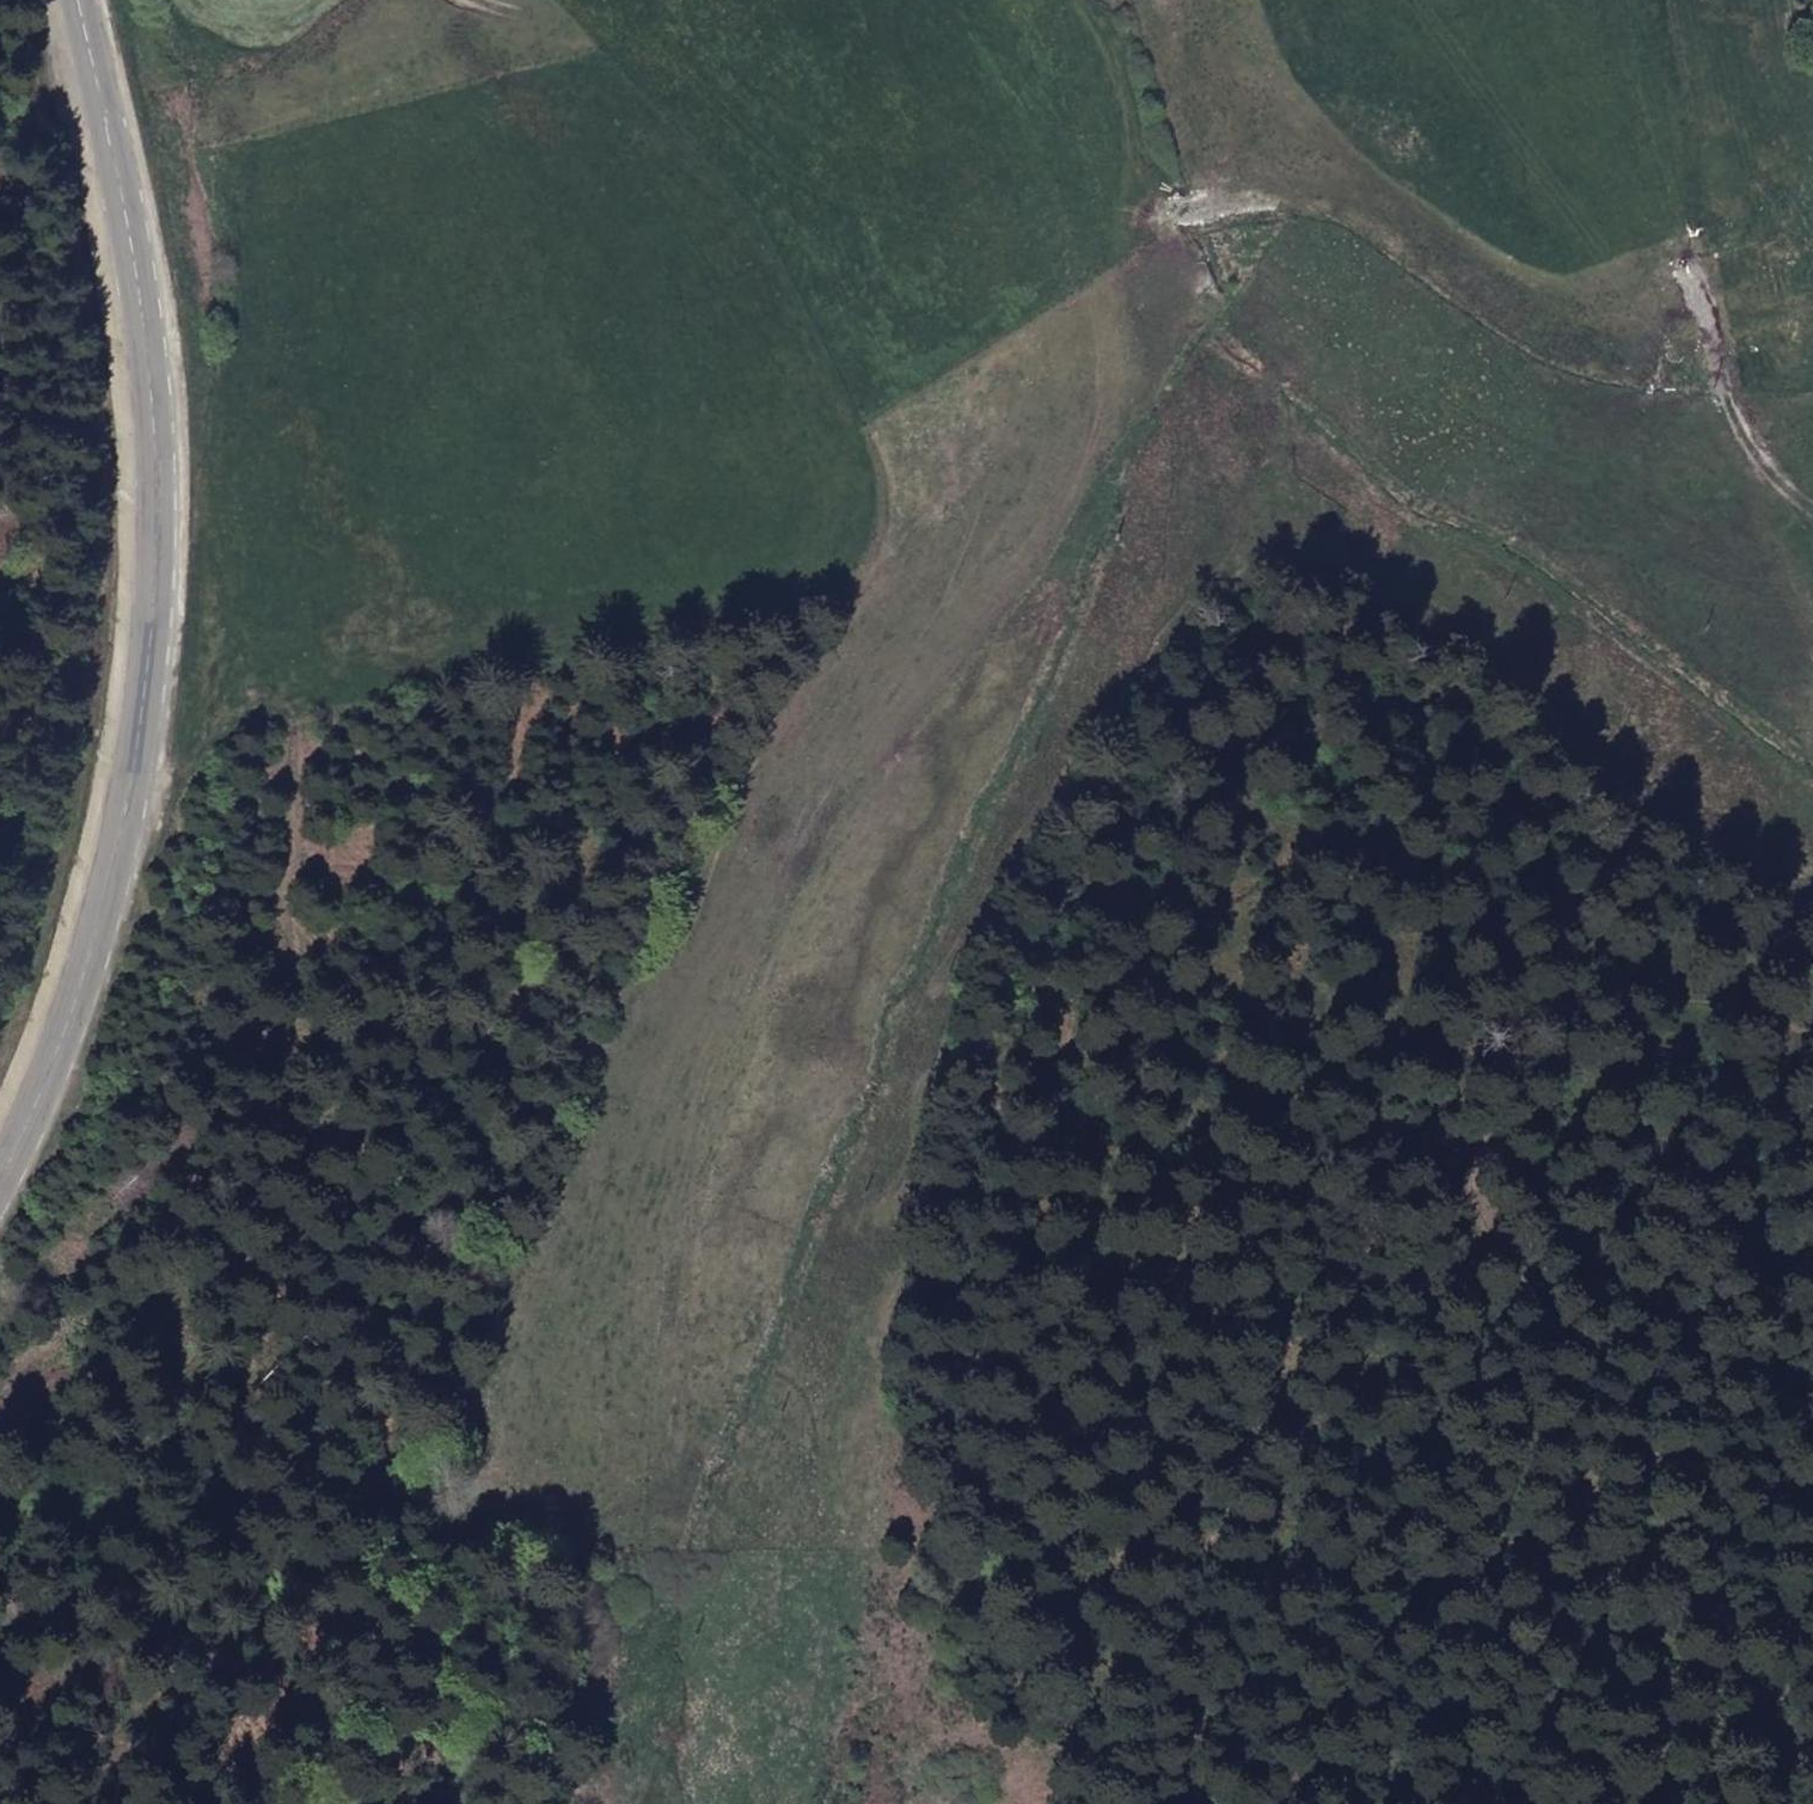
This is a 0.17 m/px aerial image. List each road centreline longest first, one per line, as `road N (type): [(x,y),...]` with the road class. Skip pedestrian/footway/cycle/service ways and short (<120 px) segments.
road 1 (secondary): [(74,0),(112,161),(141,381),(153,588),(128,785),(74,992),(0,1164)]
road 2 (track): [(1812,1740),(1672,1414),(1503,1258),(1508,1094),(1630,973),(1812,1046)]

